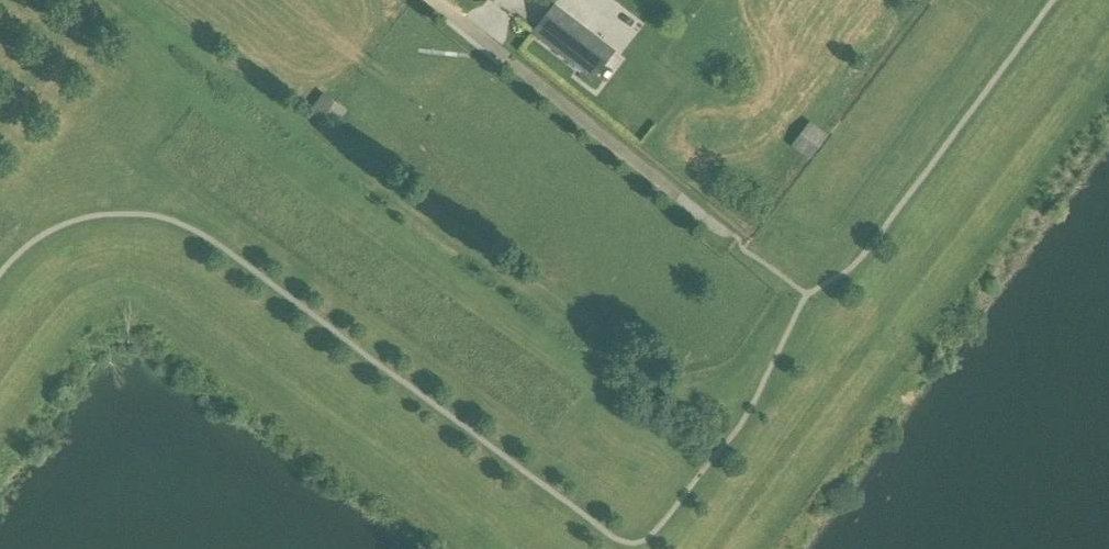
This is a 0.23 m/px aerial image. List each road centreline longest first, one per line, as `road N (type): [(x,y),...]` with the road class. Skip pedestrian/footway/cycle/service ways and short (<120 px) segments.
road 1 (track): [(146,0),(646,385),(681,394),(719,384),(753,359),(807,294)]
road 2 (unclassified): [(724,232),(436,0)]

